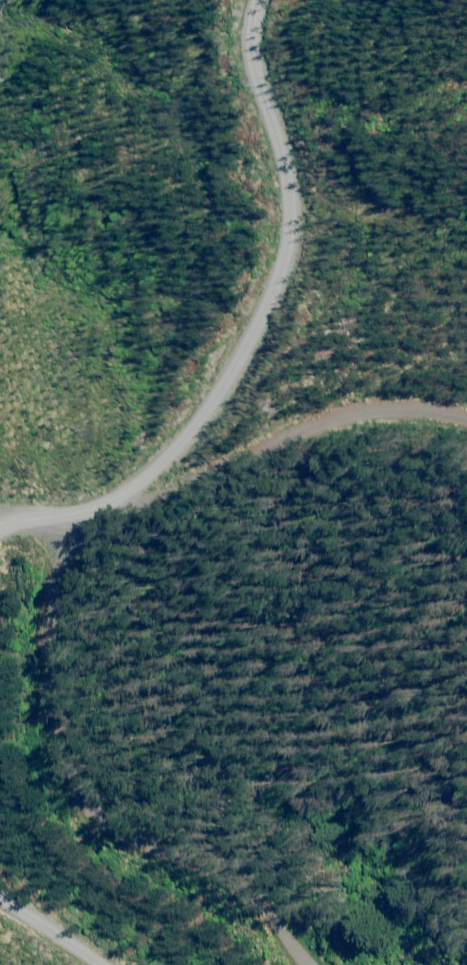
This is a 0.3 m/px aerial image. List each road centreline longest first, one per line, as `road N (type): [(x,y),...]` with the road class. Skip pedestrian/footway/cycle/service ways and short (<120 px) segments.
road 1 (track): [(0,538),(99,496),(250,364),(283,169),(259,36),(266,0)]
road 2 (track): [(466,417),(391,407),(99,496)]
road 3 (track): [(116,964),(0,875)]

